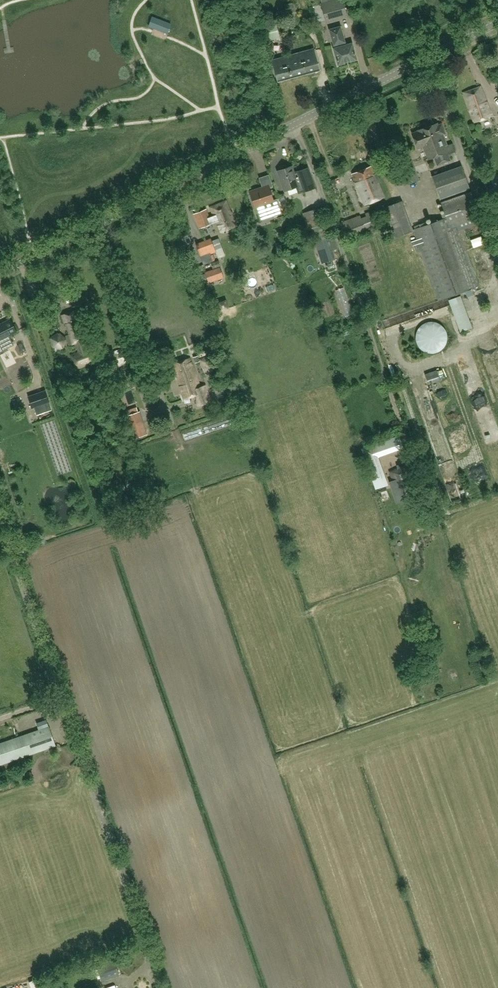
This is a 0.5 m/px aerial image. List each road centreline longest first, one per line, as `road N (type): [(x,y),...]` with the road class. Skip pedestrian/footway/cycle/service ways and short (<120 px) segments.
road 1 (unclassified): [(0,274),(497,22)]
road 2 (track): [(0,521),(150,955)]
road 3 (track): [(293,125),(404,431)]
road 4 (track): [(97,224),(156,370)]

